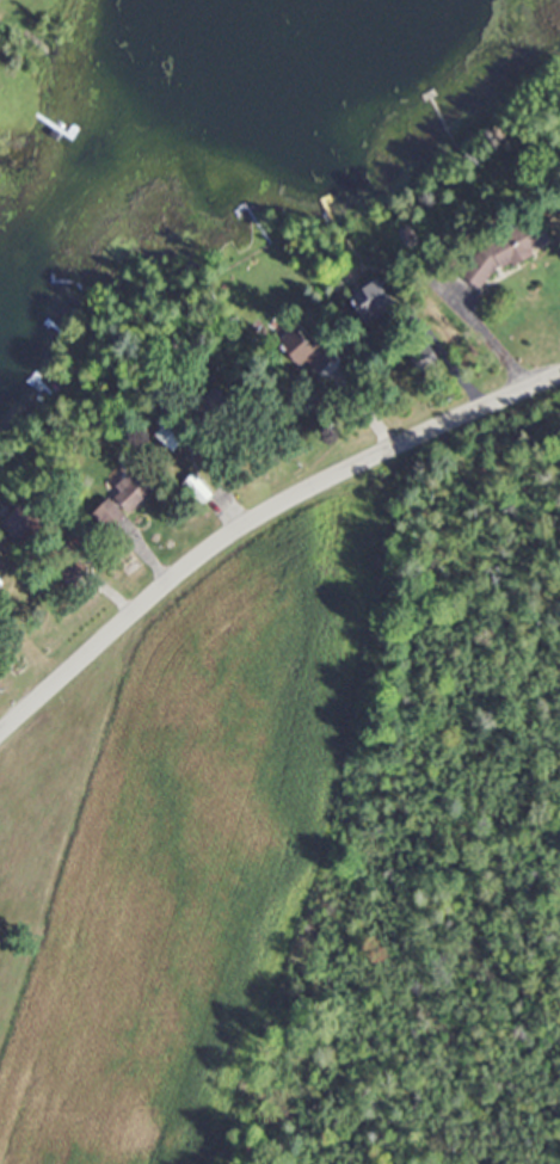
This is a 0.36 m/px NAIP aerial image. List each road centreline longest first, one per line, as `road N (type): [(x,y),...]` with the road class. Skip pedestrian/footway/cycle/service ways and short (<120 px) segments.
road 1 (residential): [(0,747),(215,546),(559,385)]

